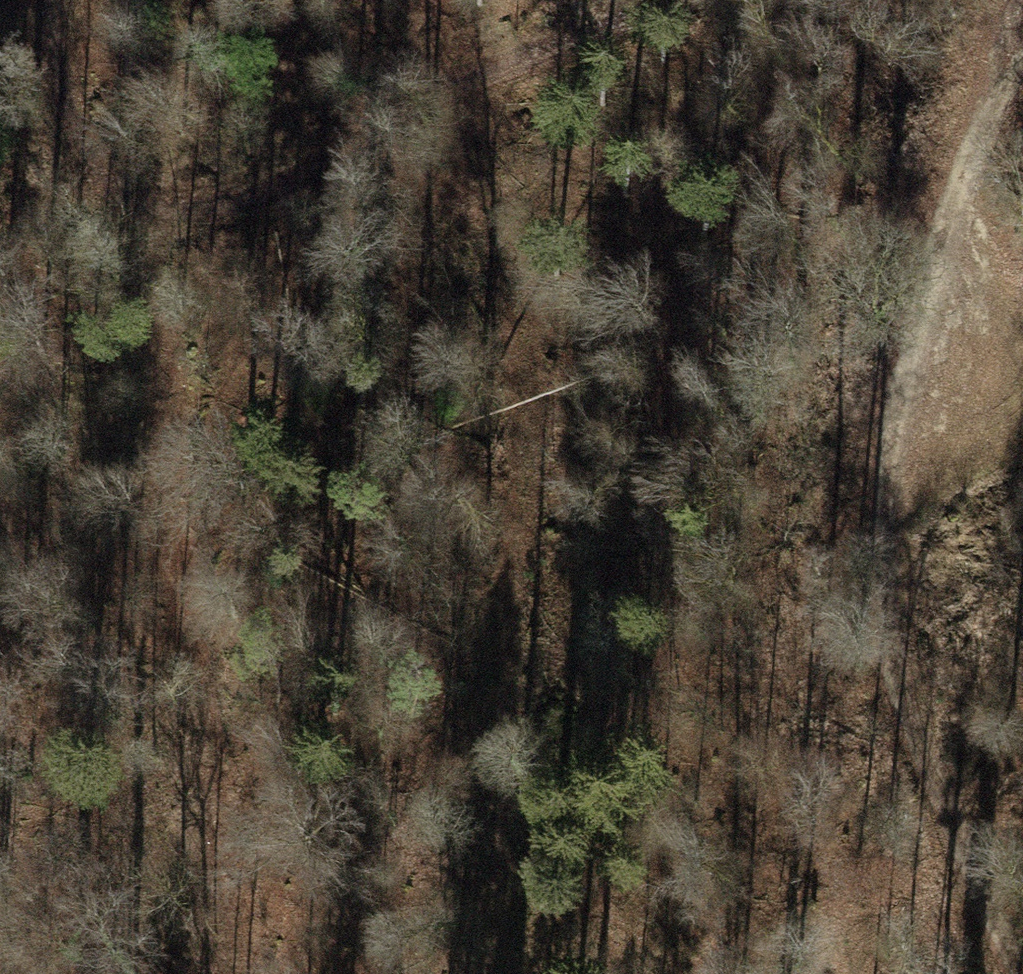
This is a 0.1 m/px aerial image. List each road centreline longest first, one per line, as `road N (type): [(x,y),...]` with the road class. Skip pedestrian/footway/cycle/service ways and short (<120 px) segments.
road 1 (track): [(1010,973),(951,876),(882,561),(1010,64)]
road 2 (track): [(501,973),(497,671),(521,360),(493,231),(444,185),(320,165)]
road 3 (track): [(56,0),(65,104),(106,177),(164,203),(234,205),(675,0)]
road 4 (track): [(164,203),(146,277),(249,973)]

